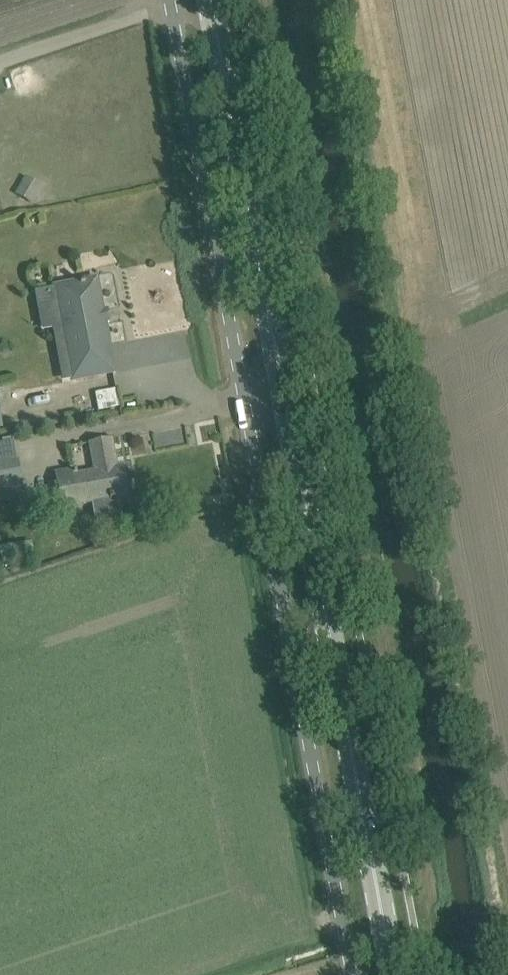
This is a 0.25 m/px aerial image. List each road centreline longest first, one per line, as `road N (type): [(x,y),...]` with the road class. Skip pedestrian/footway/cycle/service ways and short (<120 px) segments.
road 1 (unclassified): [(357,974),(173,0)]
road 2 (primary): [(394,974),(211,0)]

